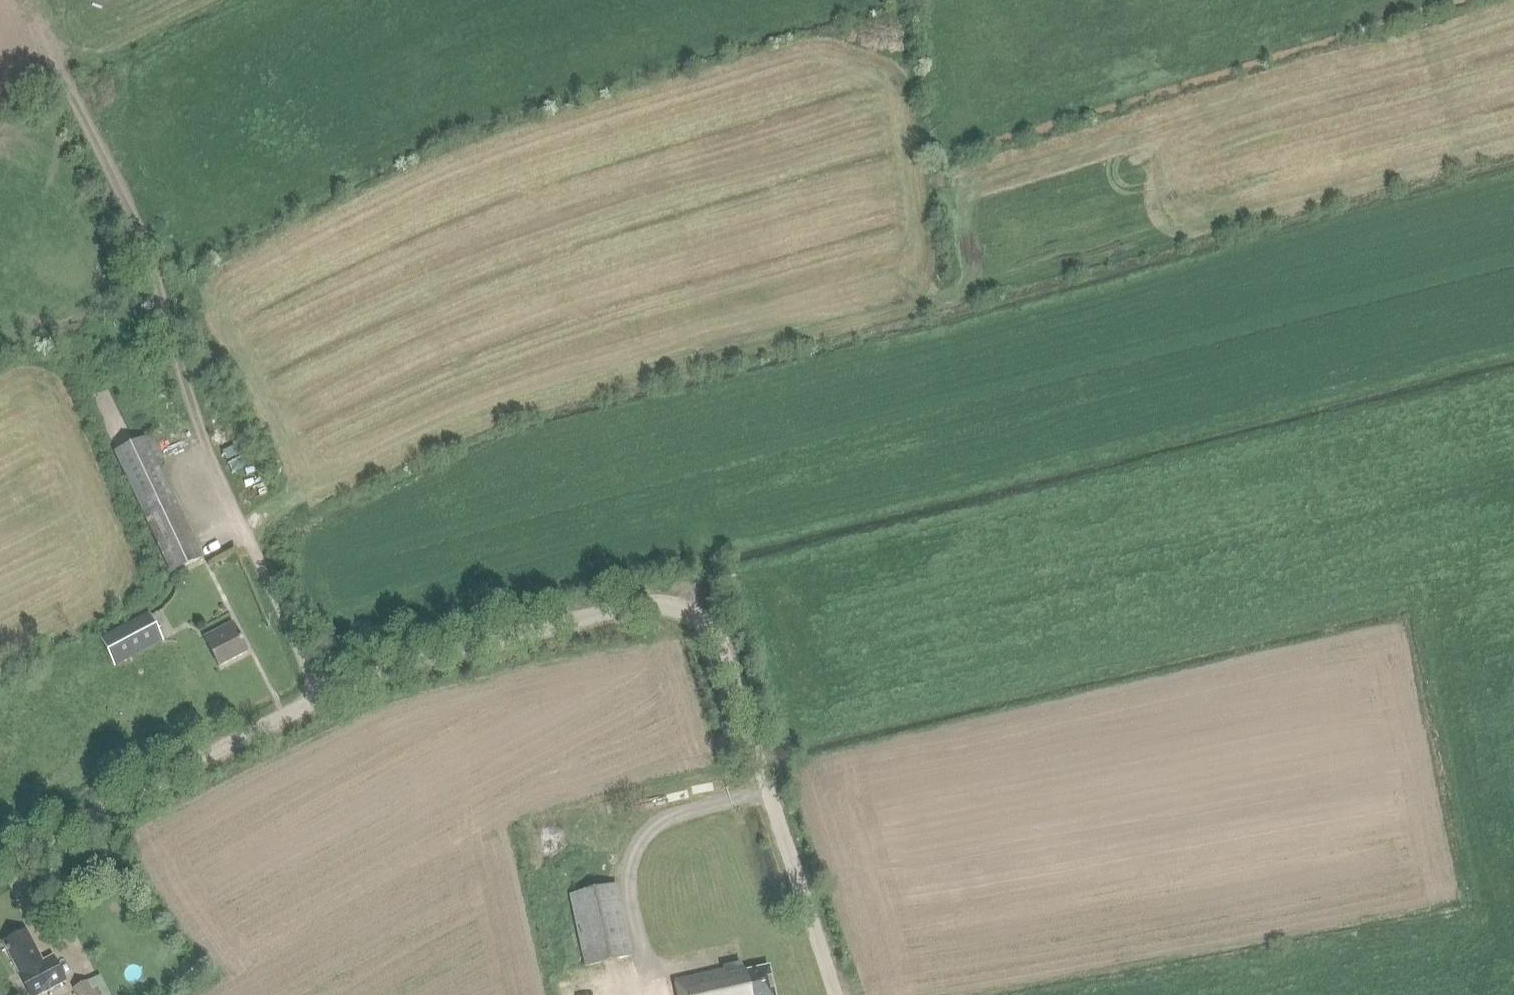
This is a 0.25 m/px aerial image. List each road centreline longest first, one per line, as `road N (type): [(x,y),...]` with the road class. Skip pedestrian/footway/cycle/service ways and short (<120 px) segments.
road 1 (unclassified): [(0,868),(316,697),(595,600),(657,604),(719,639),(840,994)]

